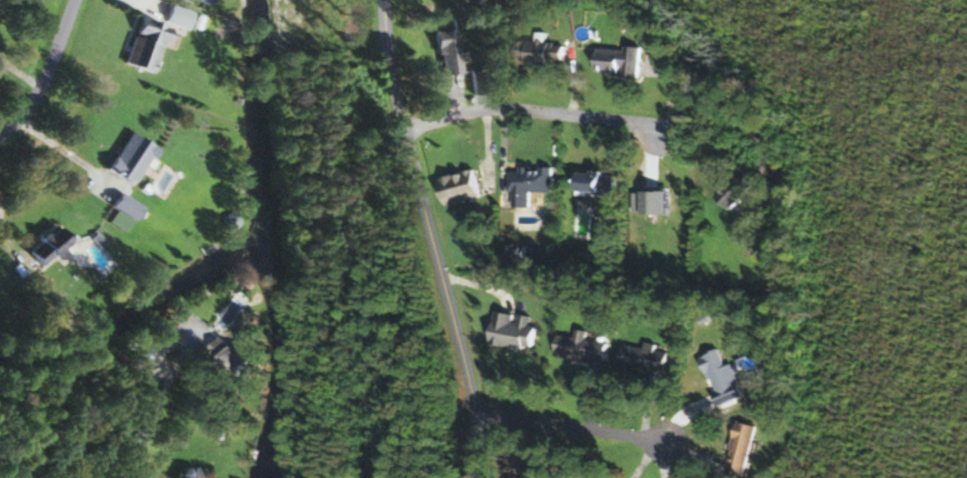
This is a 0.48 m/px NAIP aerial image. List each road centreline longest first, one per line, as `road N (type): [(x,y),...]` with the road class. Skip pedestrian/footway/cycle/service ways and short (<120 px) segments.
road 1 (residential): [(380,0),(399,135),(478,418),(476,477)]
road 2 (residential): [(399,135),(485,114),(619,125),(672,141)]
road 3 (residential): [(478,418),(664,447)]
road 4 (residential): [(71,0),(44,81),(0,140)]

